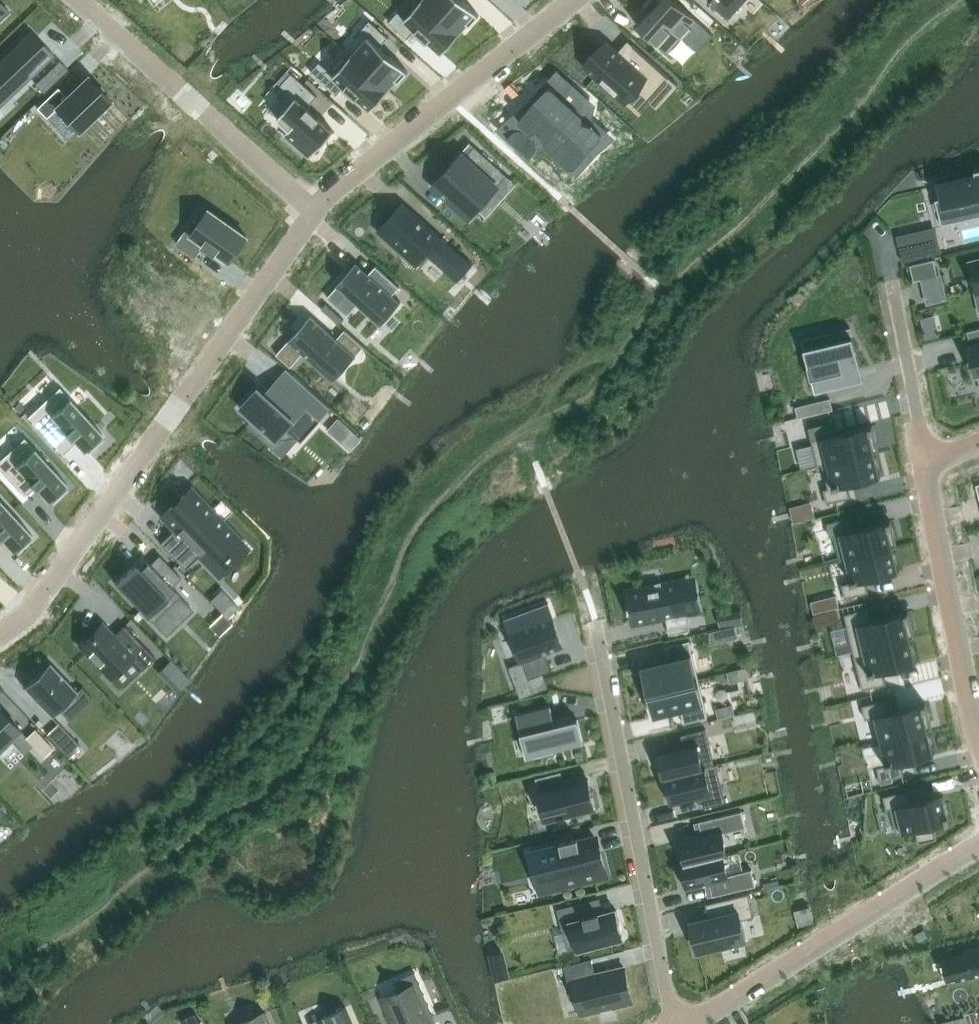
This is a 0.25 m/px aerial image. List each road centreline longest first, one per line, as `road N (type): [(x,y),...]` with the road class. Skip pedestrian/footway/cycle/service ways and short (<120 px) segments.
road 1 (residential): [(0,631),(47,598),(316,216)]
road 2 (residential): [(679,1023),(595,620)]
road 3 (residential): [(687,1023),(978,843)]
road 4 (residential): [(316,216),(573,0)]
road 5 (residential): [(316,216),(83,0)]
road 6 (residential): [(978,742),(925,462)]
road 7 (residential): [(925,462),(893,288)]

